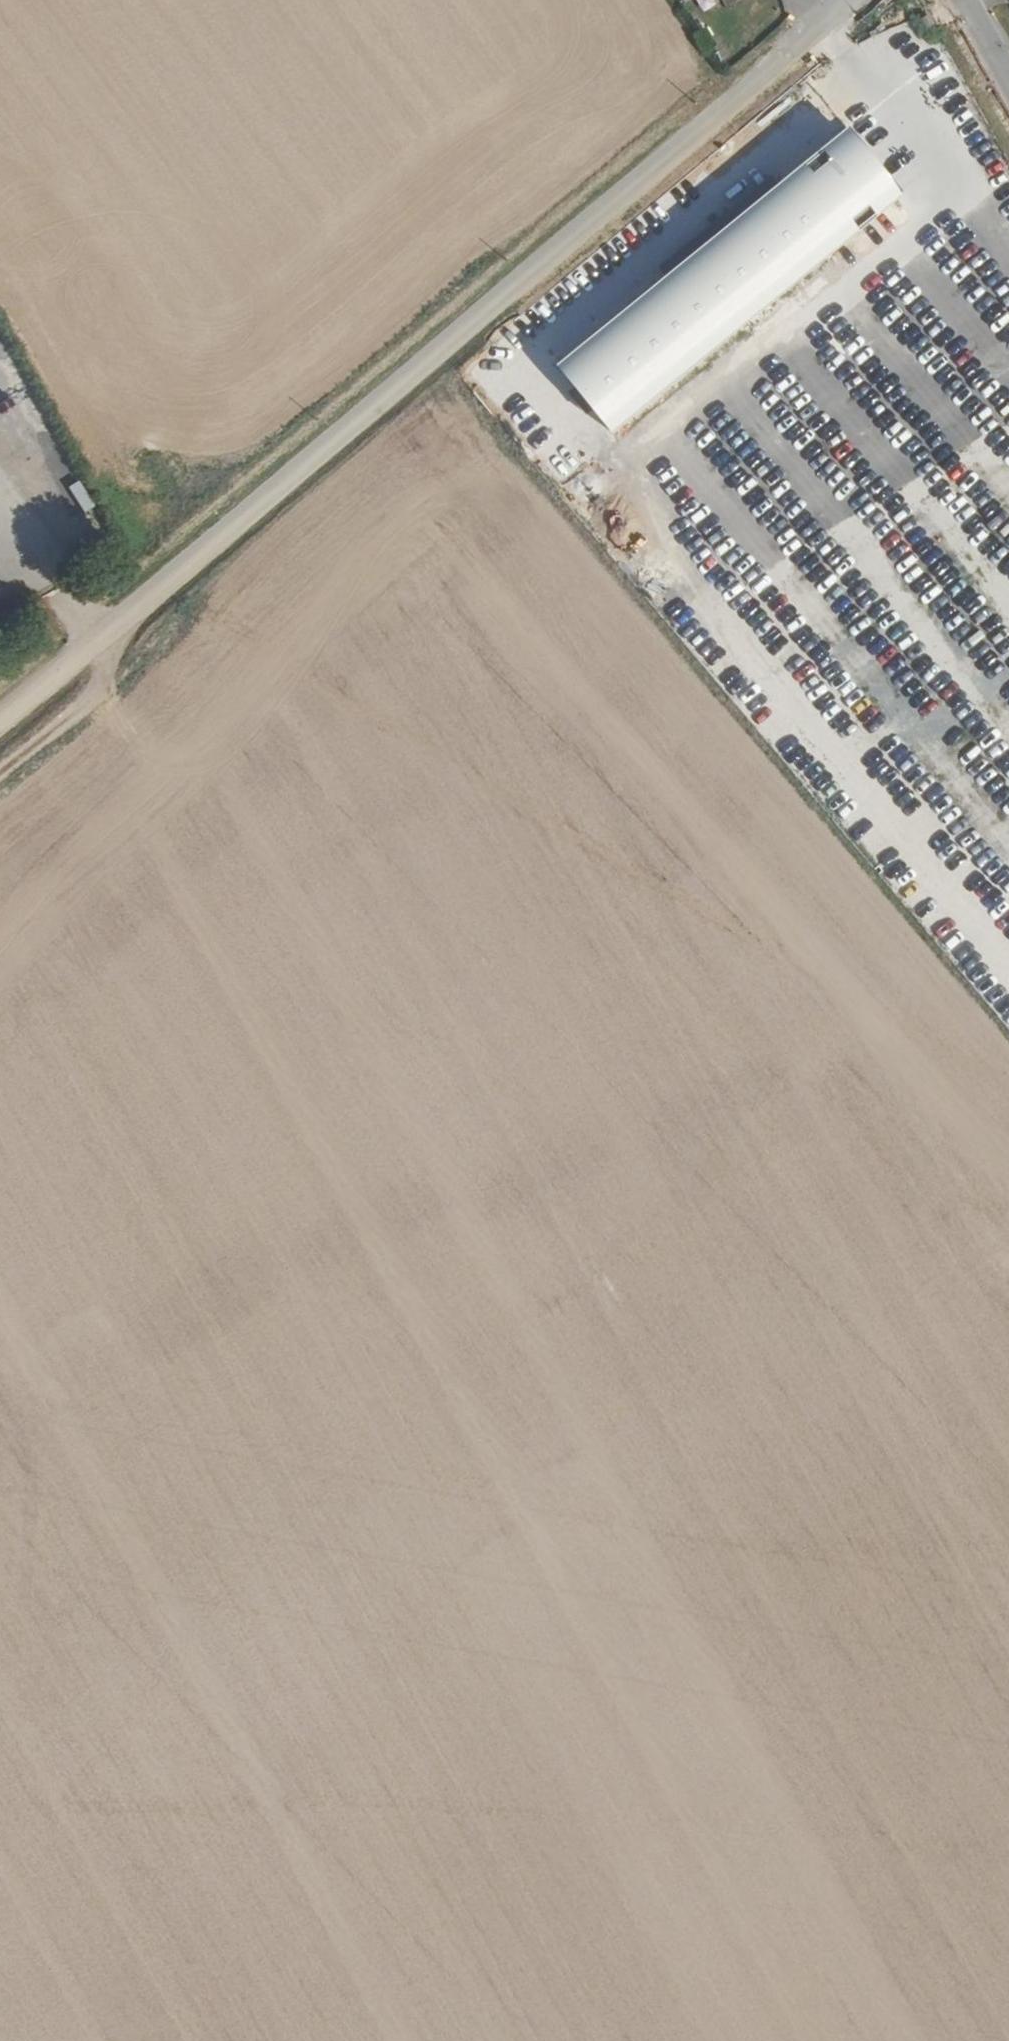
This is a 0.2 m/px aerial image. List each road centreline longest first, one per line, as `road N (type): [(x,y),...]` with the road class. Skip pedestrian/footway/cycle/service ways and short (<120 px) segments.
road 1 (track): [(0,723),(619,208),(772,68)]

